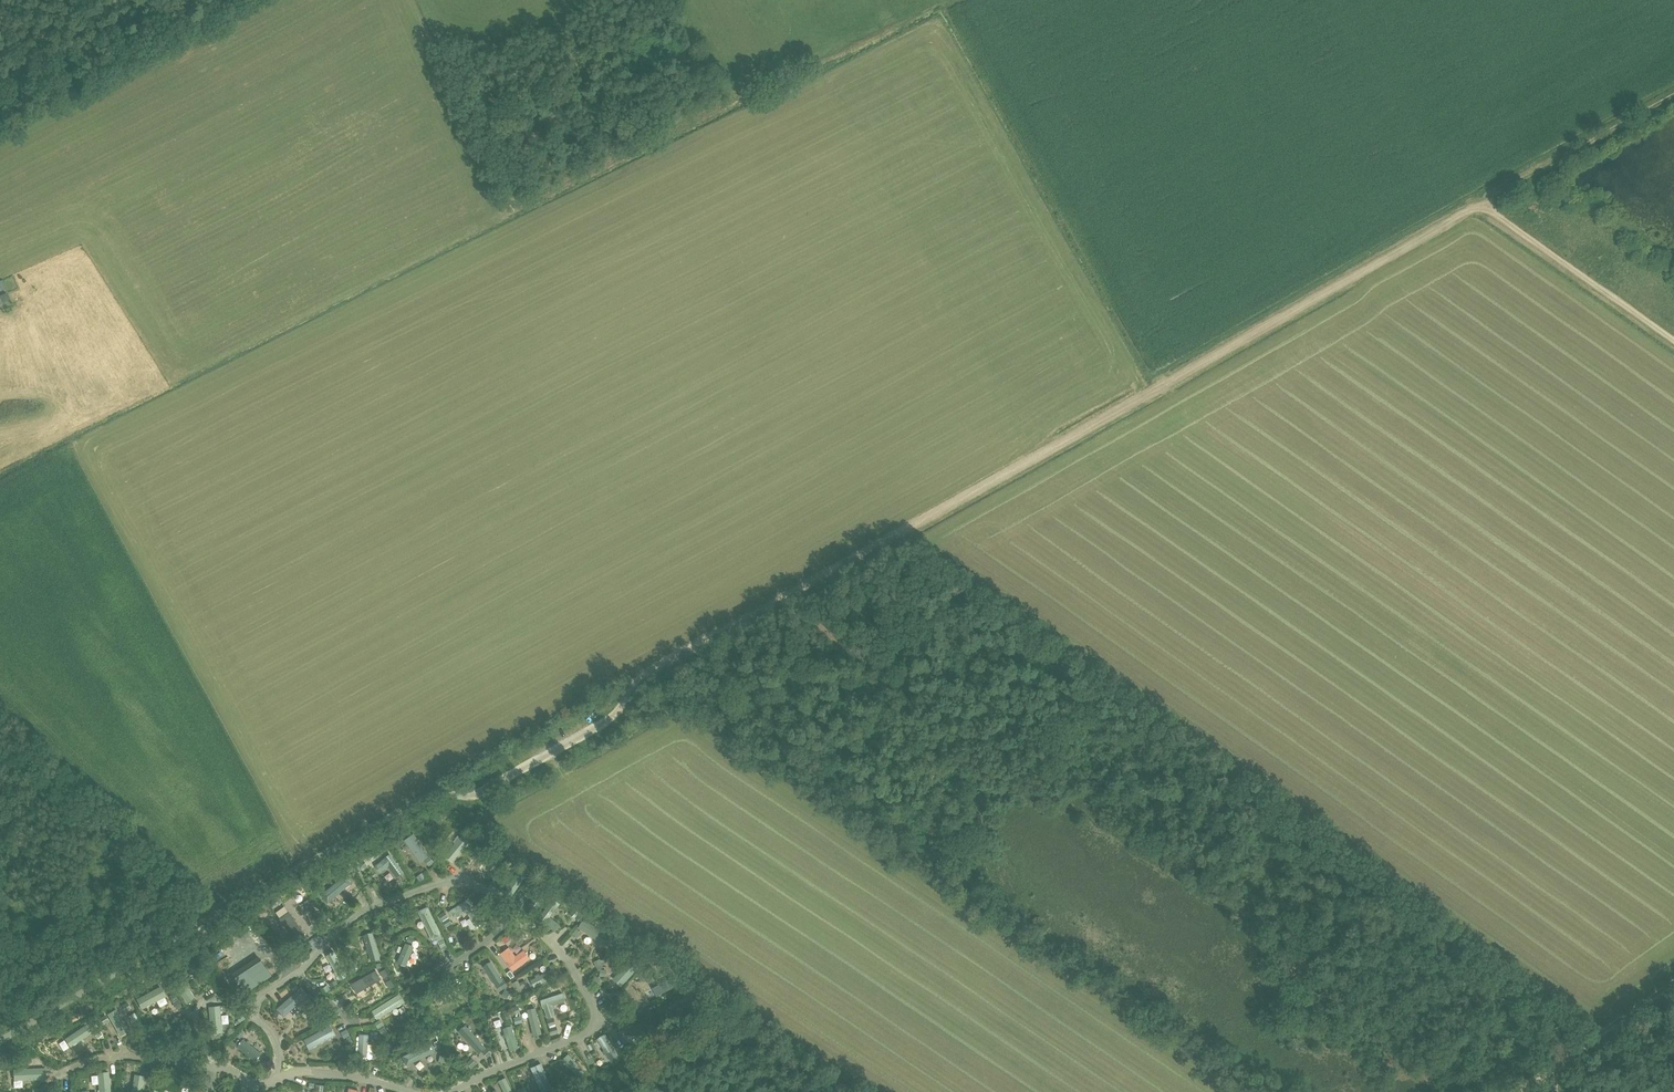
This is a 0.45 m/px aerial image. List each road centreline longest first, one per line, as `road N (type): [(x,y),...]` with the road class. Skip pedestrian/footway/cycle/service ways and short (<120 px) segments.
road 1 (track): [(1481,205),(650,672)]
road 2 (unclassified): [(0,1038),(430,794),(476,794),(550,753),(615,715),(634,681),(650,672)]
road 3 (track): [(1481,205),(1673,341)]
road 4 (track): [(1673,96),(1481,205)]
road 5 (track): [(1554,1068),(1673,985)]

